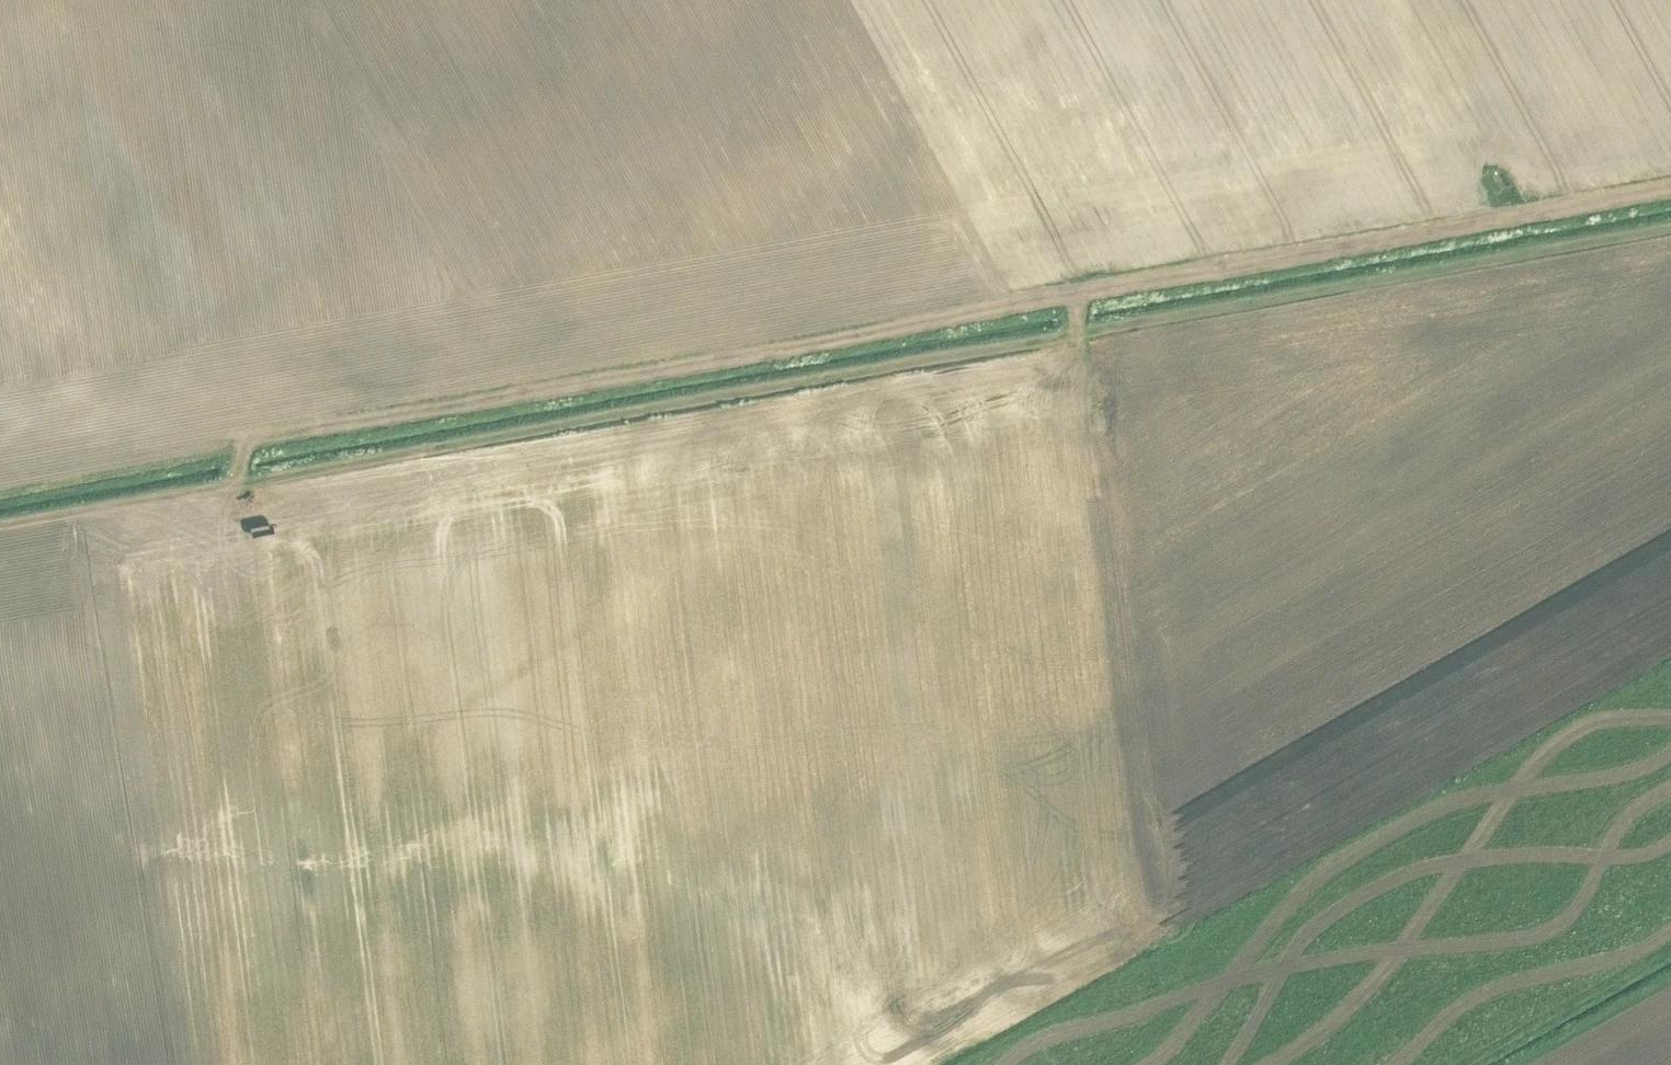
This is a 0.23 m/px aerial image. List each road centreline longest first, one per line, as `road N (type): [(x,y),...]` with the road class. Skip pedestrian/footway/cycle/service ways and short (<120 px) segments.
road 1 (track): [(1670,180),(415,412),(281,424),(249,440),(238,480),(0,522)]

